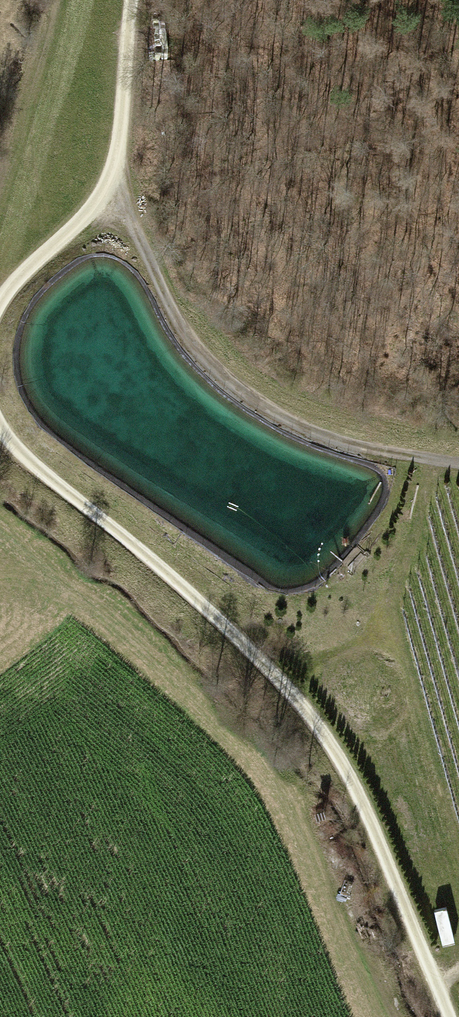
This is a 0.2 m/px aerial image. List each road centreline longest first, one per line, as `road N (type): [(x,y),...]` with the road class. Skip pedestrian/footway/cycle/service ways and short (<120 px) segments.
road 1 (track): [(448,1016),(374,826),(313,718),(216,615),(35,466),(0,425)]
road 2 (track): [(102,198),(131,224),(188,341),(242,393),(306,431),(458,463)]
road 3 (track): [(0,299),(115,181),(132,0)]
road 4 (track): [(393,1016),(353,904),(250,742)]

